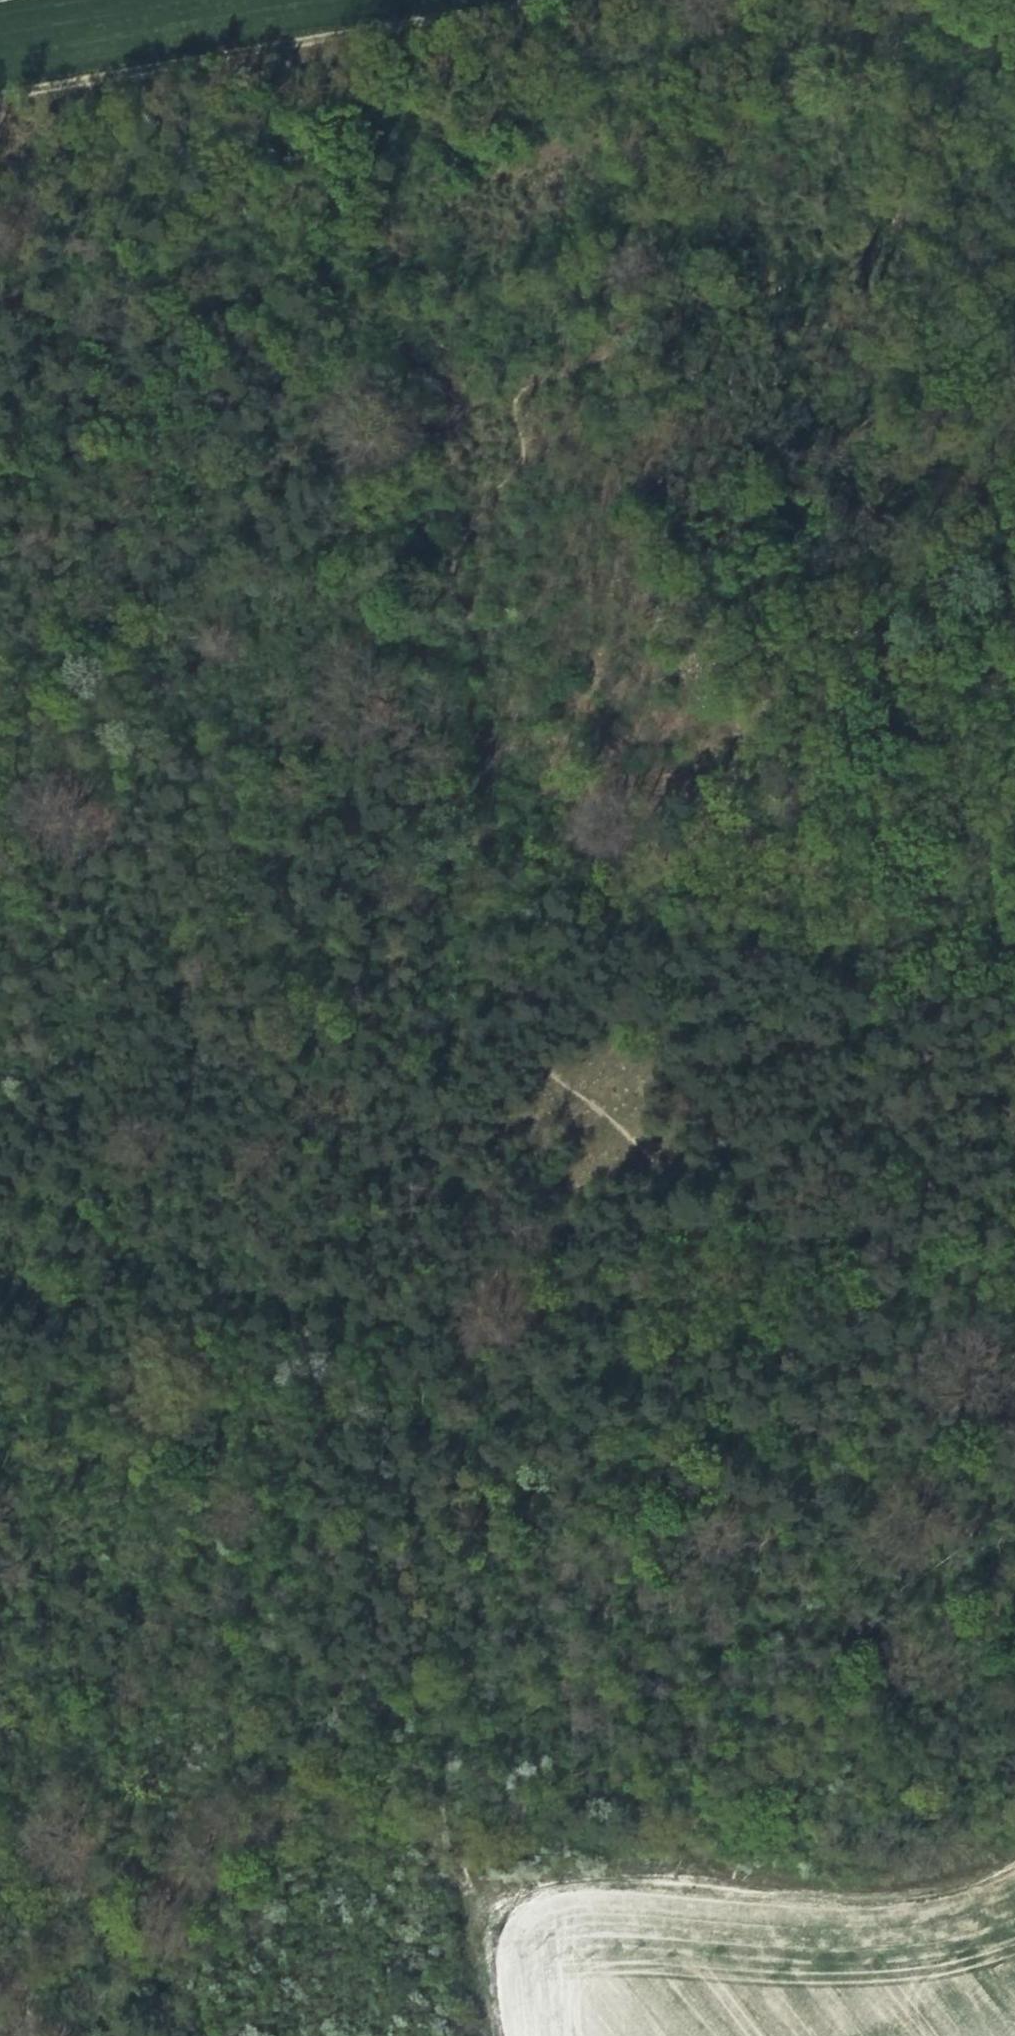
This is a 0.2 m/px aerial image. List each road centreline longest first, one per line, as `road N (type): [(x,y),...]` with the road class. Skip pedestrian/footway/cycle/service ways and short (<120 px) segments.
road 1 (track): [(1014,1856),(904,1893),(546,1885),(484,1902),(480,1958),(501,2035)]
road 2 (track): [(501,0),(0,104)]

